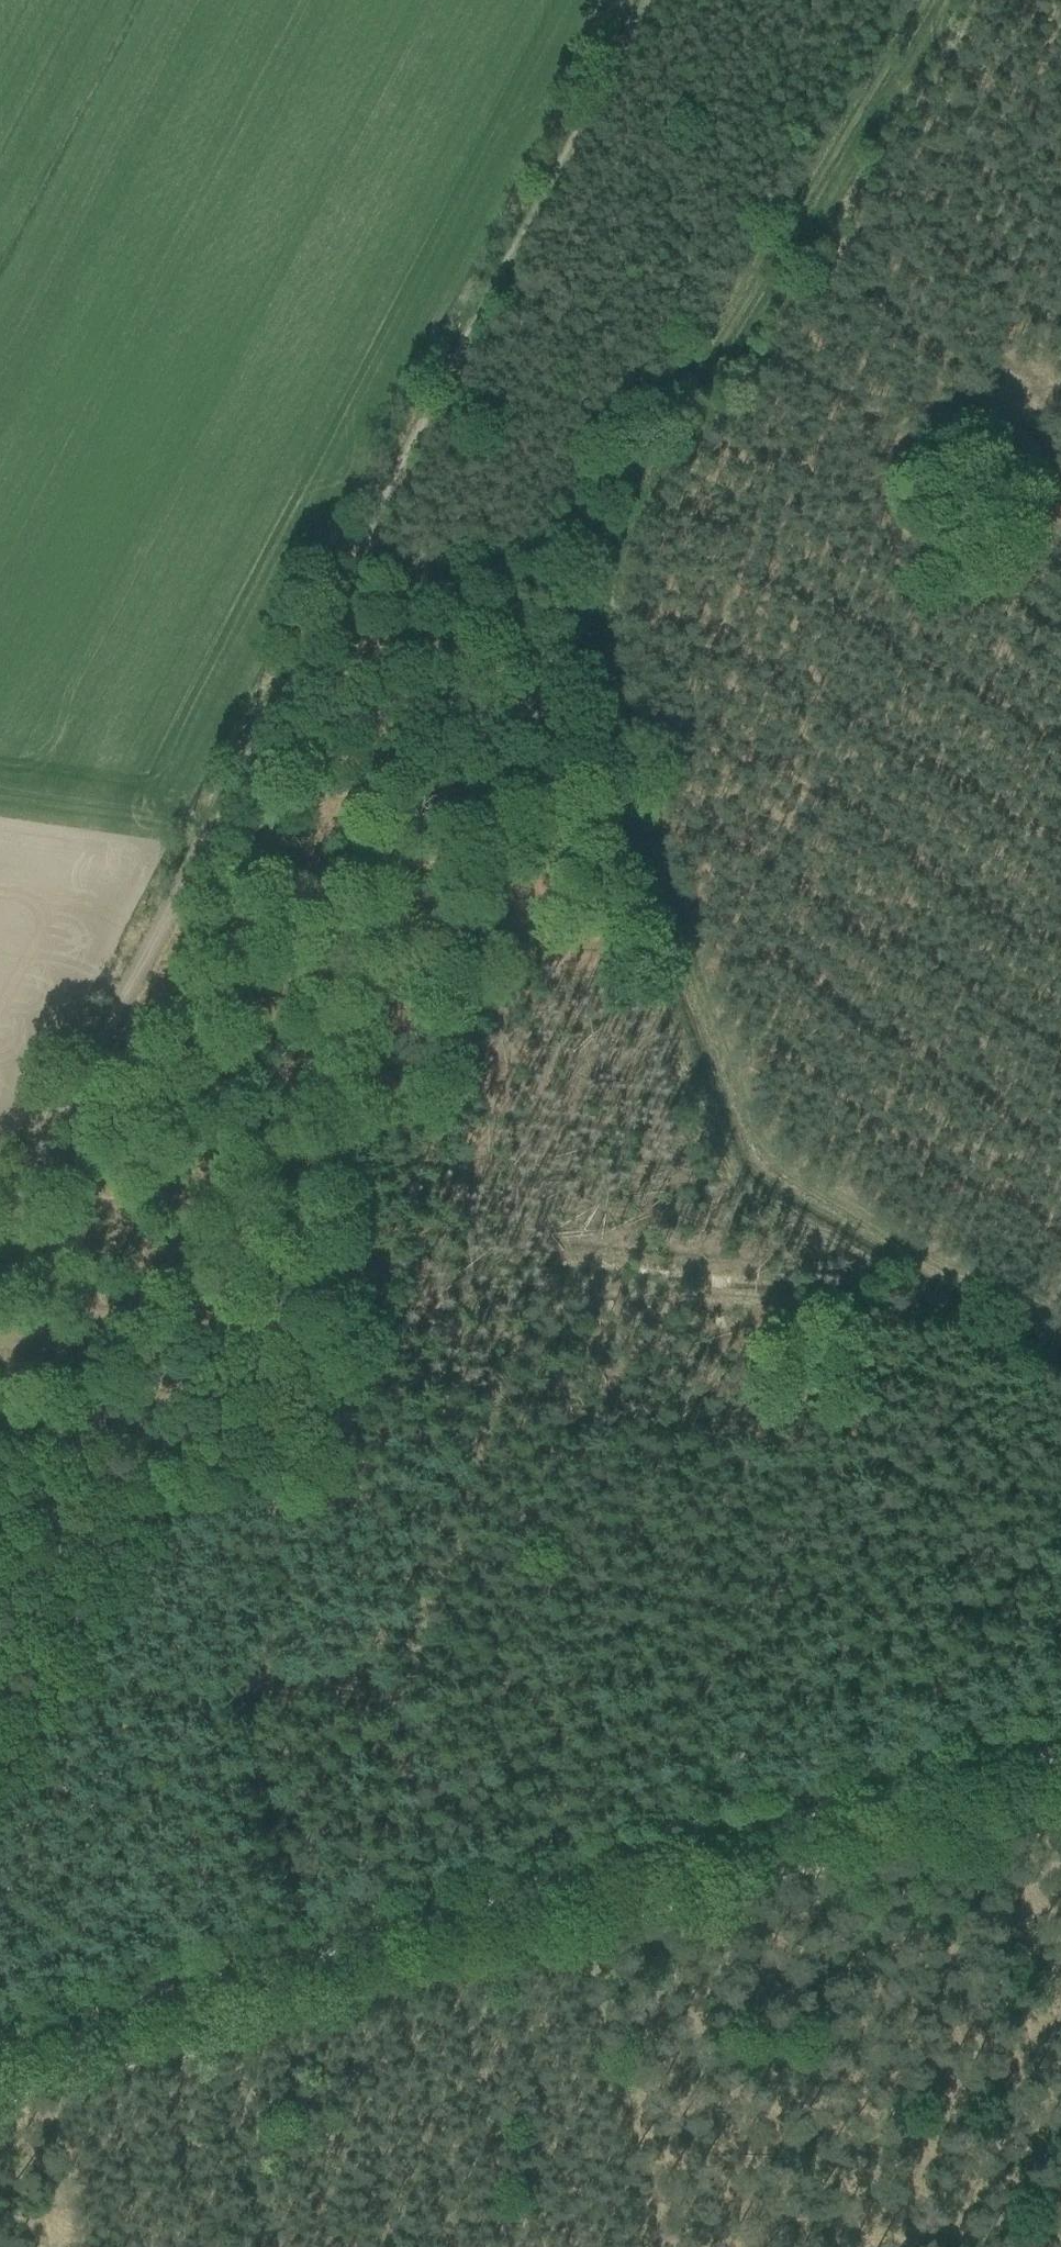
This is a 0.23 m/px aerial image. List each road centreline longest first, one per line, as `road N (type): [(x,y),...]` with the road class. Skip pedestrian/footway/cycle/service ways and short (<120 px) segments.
road 1 (track): [(643,0),(0,1239)]
road 2 (track): [(0,2057),(1060,1751)]

